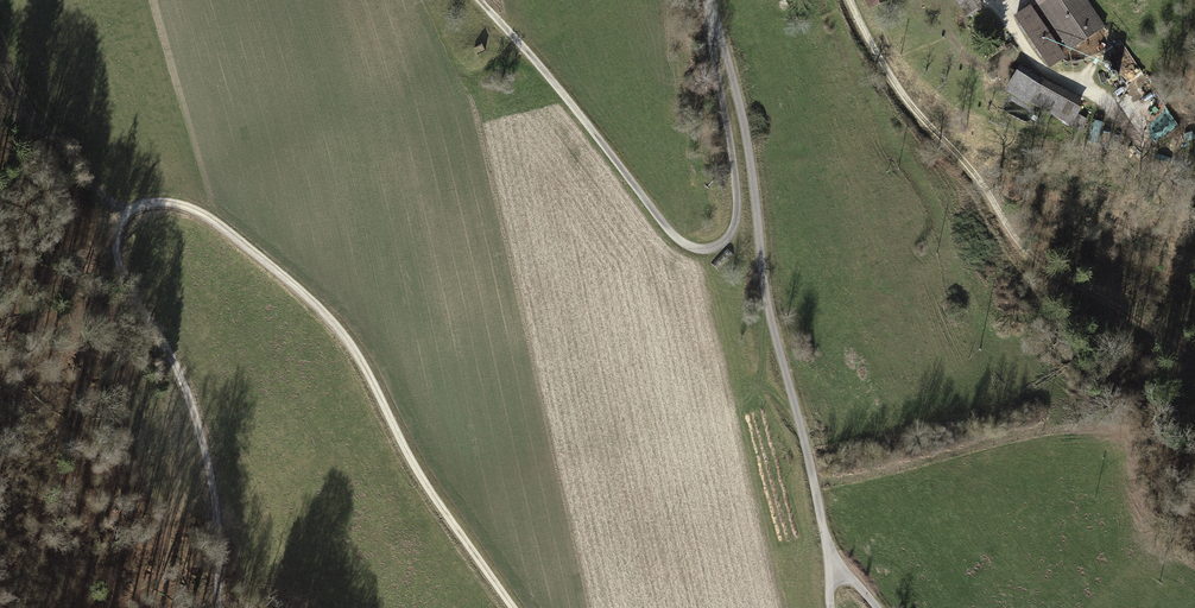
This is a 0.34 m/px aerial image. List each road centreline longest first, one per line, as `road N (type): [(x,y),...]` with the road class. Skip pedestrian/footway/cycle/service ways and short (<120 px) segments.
road 1 (track): [(711,12),(735,227),(721,246),(696,250),(671,233),(479,0)]
road 2 (track): [(126,212),(151,202),(197,209),(326,314),(413,466),(512,607)]
road 3 (track): [(849,0),(894,80),(971,168),(1027,254),(1194,361)]
road 4 (track): [(220,607),(216,503),(200,436),(119,260),(126,212)]
road 5 (track): [(126,212),(38,118),(0,39)]

